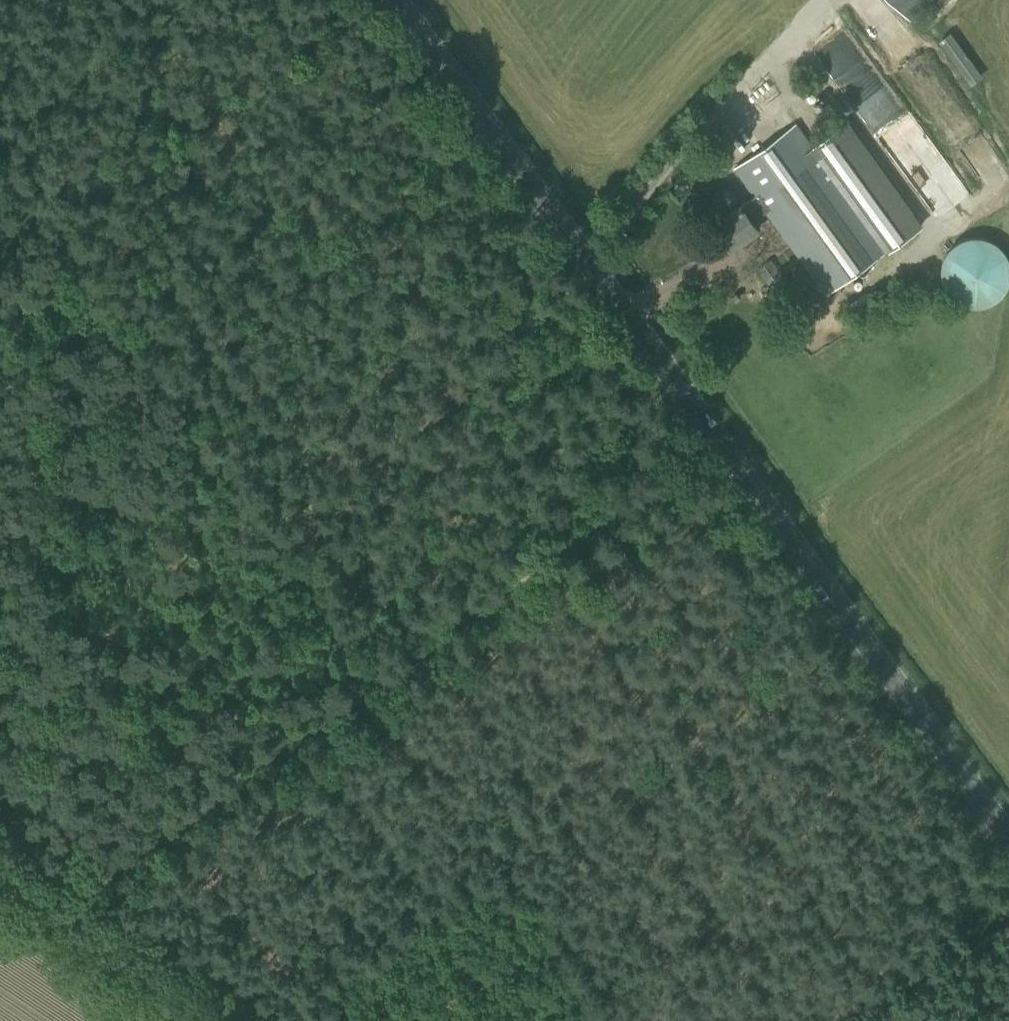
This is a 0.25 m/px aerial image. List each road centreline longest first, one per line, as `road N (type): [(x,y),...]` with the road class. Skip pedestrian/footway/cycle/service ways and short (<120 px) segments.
road 1 (secondary): [(1008,841),(395,0)]
road 2 (track): [(715,440),(64,915),(48,919)]
road 3 (track): [(367,720),(0,201)]
road 4 (track): [(585,259),(814,0)]
road 5 (track): [(225,1020),(0,872)]

